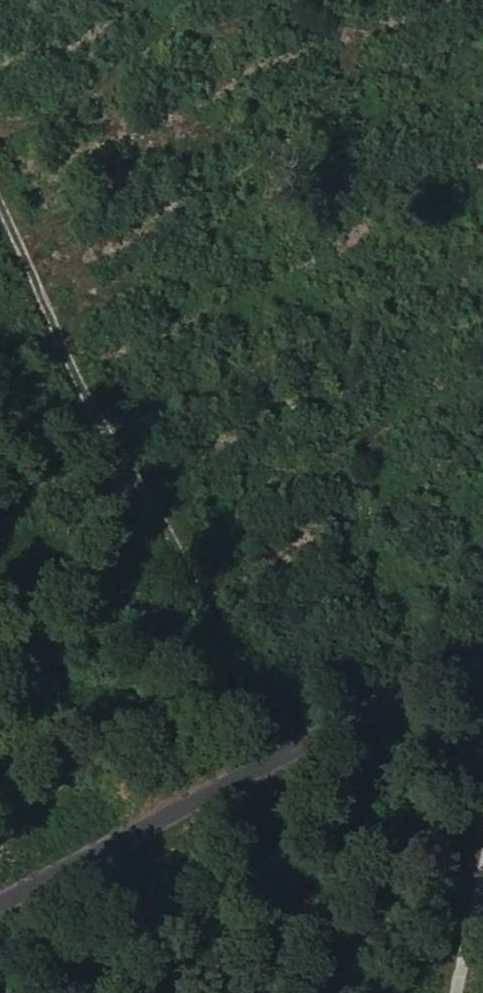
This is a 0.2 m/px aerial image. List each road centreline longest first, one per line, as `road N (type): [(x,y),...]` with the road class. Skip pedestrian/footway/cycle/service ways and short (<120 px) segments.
road 1 (track): [(0,196),(287,753)]
road 2 (unclassified): [(482,649),(0,905)]

